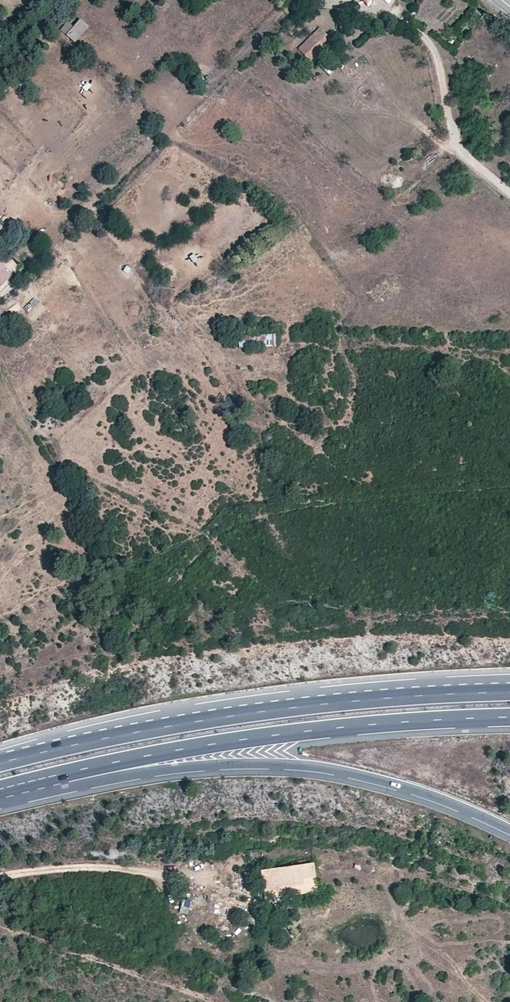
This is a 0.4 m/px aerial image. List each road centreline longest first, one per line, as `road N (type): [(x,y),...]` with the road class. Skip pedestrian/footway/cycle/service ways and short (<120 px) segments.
road 1 (motorway): [(0,790),(279,764),(380,780),(509,830)]
road 2 (motorway): [(509,679),(196,708),(21,759)]
road 3 (motorway): [(509,693),(330,702),(21,759)]
road 4 (motorway): [(0,788),(205,746),(484,719)]
road 5 (track): [(0,928),(204,1001)]
road 6 (track): [(0,876),(137,868),(212,882)]
road 7 (track): [(282,1001),(255,900),(212,882)]

